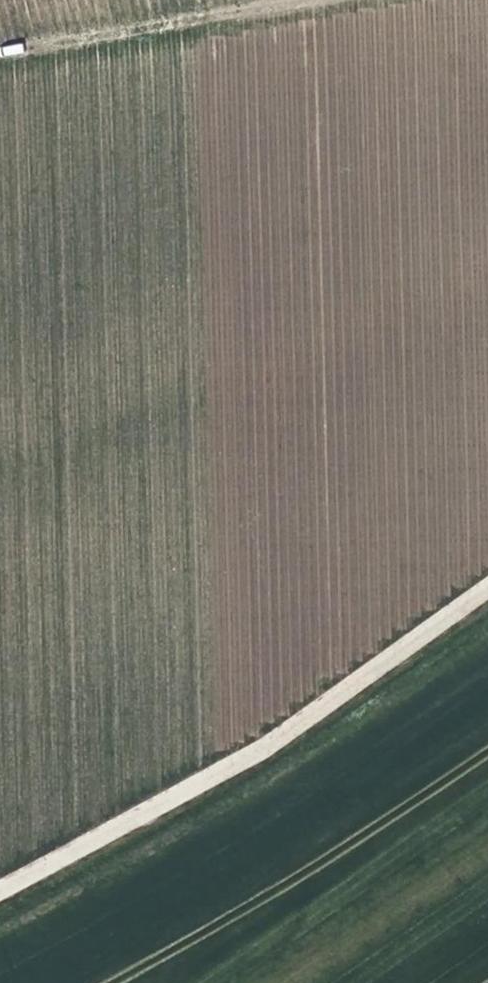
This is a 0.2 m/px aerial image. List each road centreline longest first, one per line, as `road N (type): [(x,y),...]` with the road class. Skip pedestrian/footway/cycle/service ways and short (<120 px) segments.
road 1 (unclassified): [(0,898),(391,654),(487,584)]
road 2 (track): [(0,55),(302,0)]

